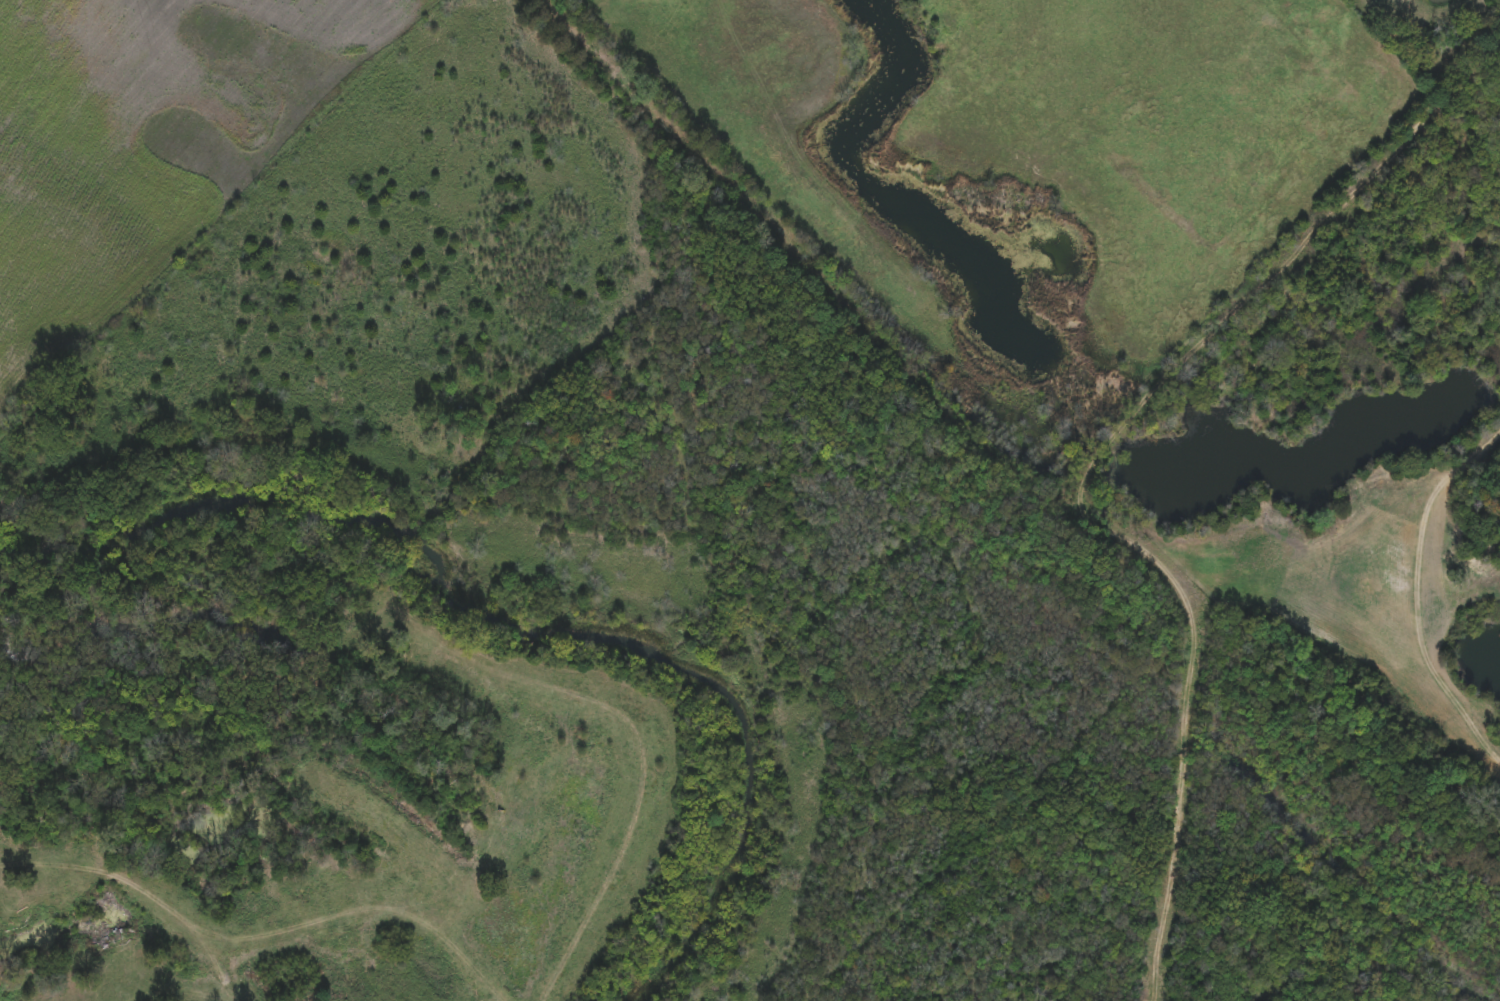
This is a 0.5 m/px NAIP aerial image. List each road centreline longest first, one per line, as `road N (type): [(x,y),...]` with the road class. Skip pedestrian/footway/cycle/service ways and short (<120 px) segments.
road 1 (residential): [(544,0),(1000,476)]
road 2 (residential): [(1499,50),(1098,455),(1084,481),(1086,509)]
road 3 (residential): [(549,1000),(638,815),(641,748),(617,710),(406,616)]
road 4 (residential): [(1151,1000),(1187,789),(1190,624),(1176,595),(1094,530),(1086,509)]

